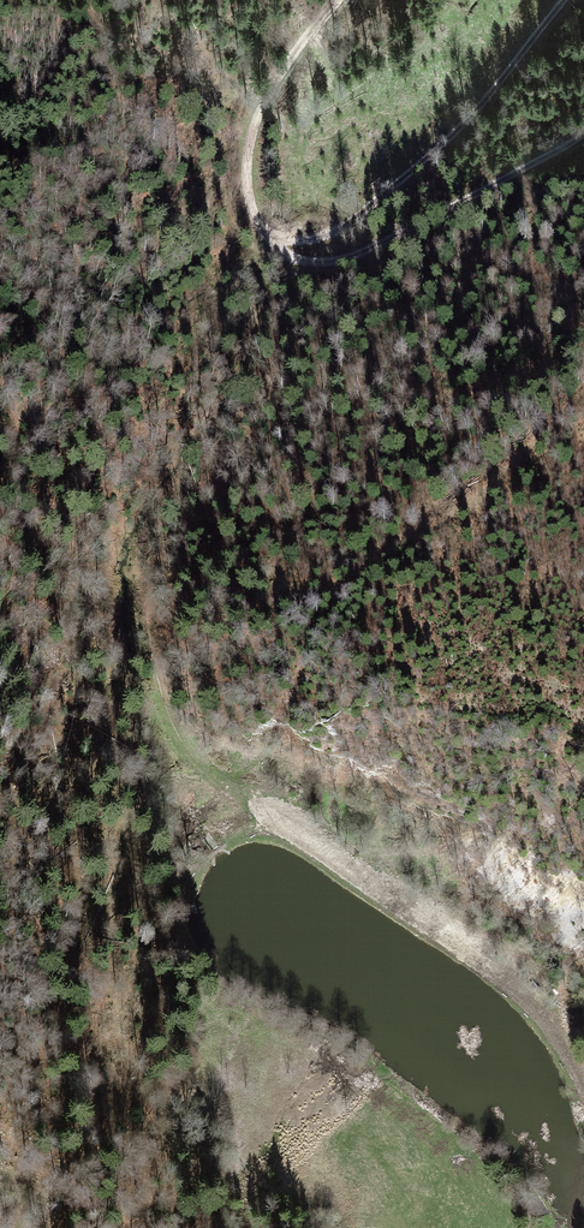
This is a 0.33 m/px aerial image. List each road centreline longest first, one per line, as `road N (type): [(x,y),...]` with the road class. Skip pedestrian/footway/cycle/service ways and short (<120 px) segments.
road 1 (track): [(338,0),(286,66),(249,148),(255,217),(282,238),(333,232),(396,184),(507,80),(570,0)]
road 2 (track): [(269,234),(301,261),(352,256),(583,136)]
road 3 (track): [(249,803),(534,1007)]

